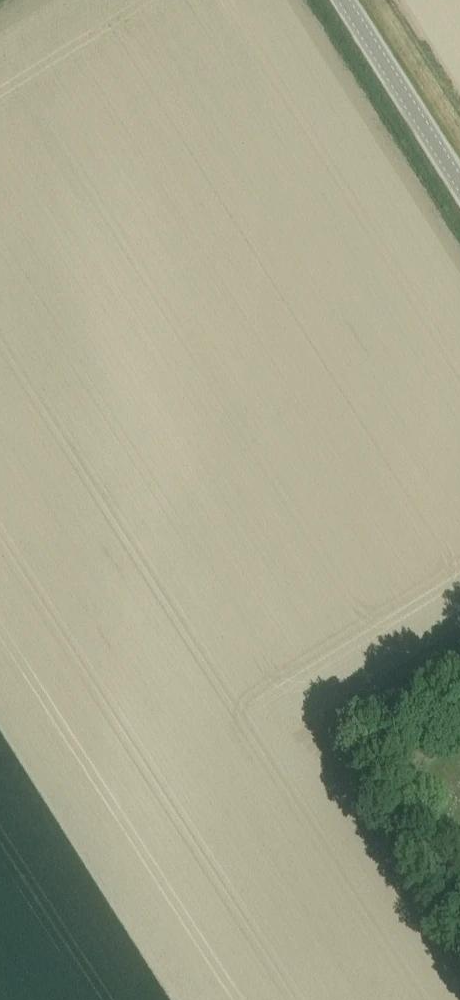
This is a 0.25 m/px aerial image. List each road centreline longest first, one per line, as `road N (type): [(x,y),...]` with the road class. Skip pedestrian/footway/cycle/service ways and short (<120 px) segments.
road 1 (unclassified): [(459,184),(344,0)]

